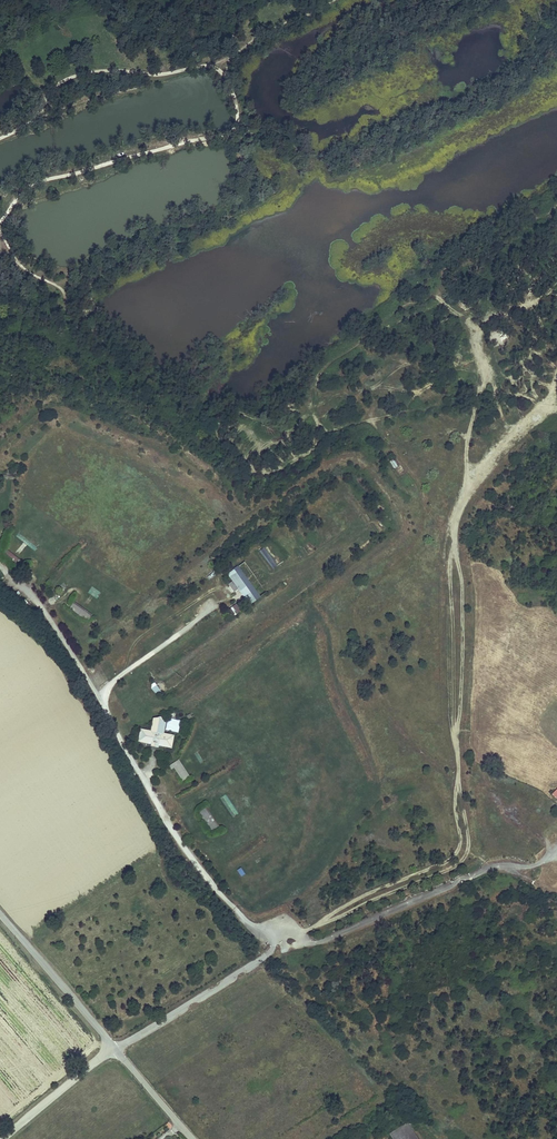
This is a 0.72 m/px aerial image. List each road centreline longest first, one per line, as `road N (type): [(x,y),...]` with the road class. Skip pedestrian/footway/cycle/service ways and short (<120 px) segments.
road 1 (track): [(289,939),(463,860),(469,847),(457,740),(463,579),(454,527),(465,490),(544,409),(556,408)]
road 2 (track): [(408,359),(352,349),(319,372),(286,438),(261,452),(262,471),(282,472),(345,428),(479,387)]
road 3 (unclassified): [(113,1049),(266,956),(281,939),(326,940),(461,880),(513,869)]
road 4 (track): [(556,231),(547,220),(507,228),(486,255),(442,278),(436,290),(479,357),(465,490)]
road 5 (track): [(280,26),(212,66),(74,76),(50,91),(45,116),(0,136)]
road 6 (track): [(556,295),(452,309),(408,359),(452,424),(503,452)]
road 7 (track): [(235,129),(46,179),(21,195),(0,224)]
road 8 (track): [(330,918),(455,855),(460,779)]
road 9 (track): [(456,547),(457,740)]
road 10 (unclassified): [(113,1049),(0,912)]
road 11 (track): [(262,471),(241,456),(219,422),(230,411),(277,421),(285,411),(303,410)]
road 12 (track): [(556,383),(497,385),(414,368)]
road 13 (track): [(396,354),(393,387),(367,407),(330,411),(314,448)]
road 14 (unclassified): [(2,1138),(113,1049)]
road 15 (unclassified): [(193,1138),(113,1049)]

